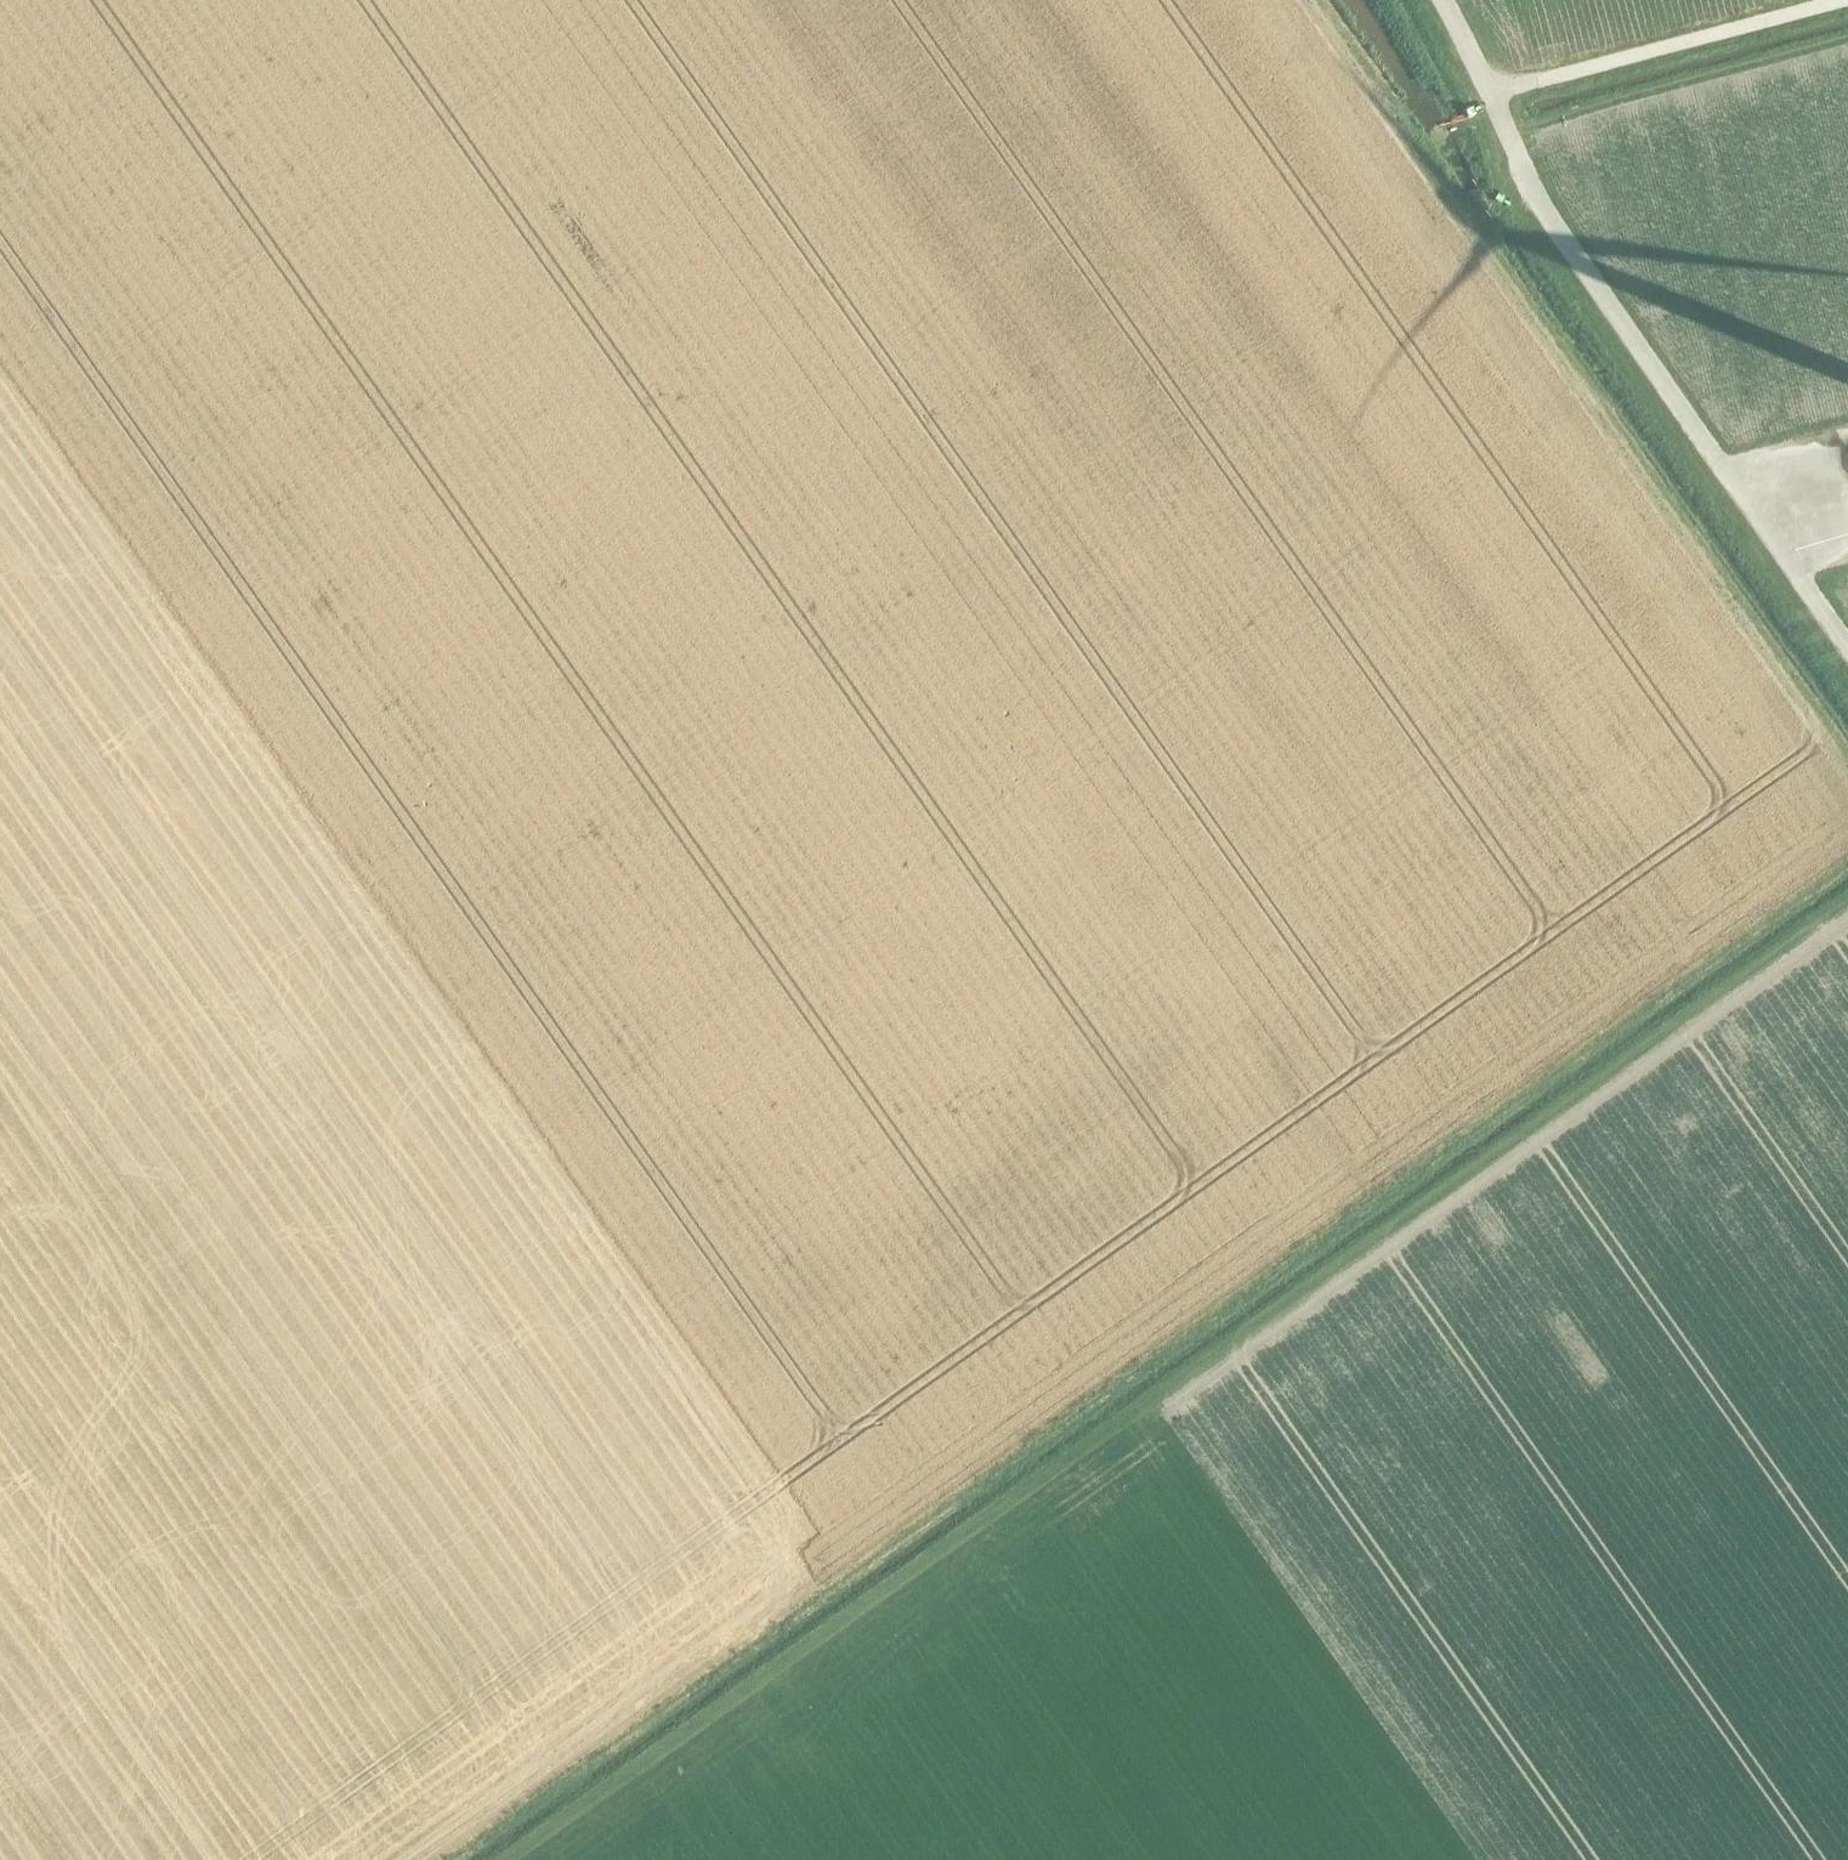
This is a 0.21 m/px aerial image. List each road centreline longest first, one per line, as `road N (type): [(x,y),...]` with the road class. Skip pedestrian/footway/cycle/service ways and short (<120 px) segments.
road 1 (track): [(1447,0),(1541,210),(1847,649)]
road 2 (track): [(1847,2),(1492,97)]

